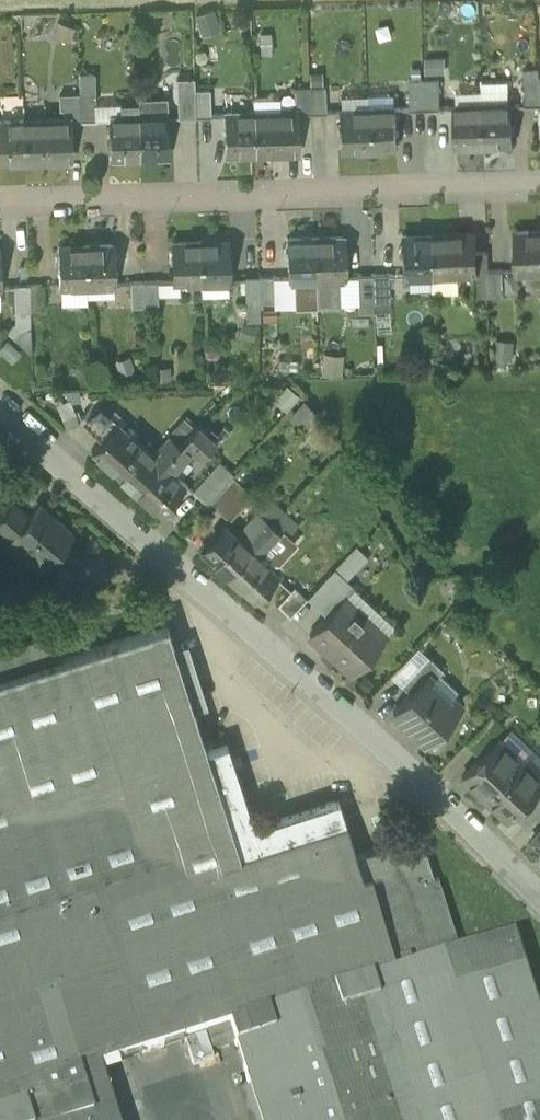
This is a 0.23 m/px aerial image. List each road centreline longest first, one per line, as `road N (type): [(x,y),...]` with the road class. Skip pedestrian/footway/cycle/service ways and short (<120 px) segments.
road 1 (residential): [(0,412),(539,898)]
road 2 (residential): [(0,200),(539,185)]

